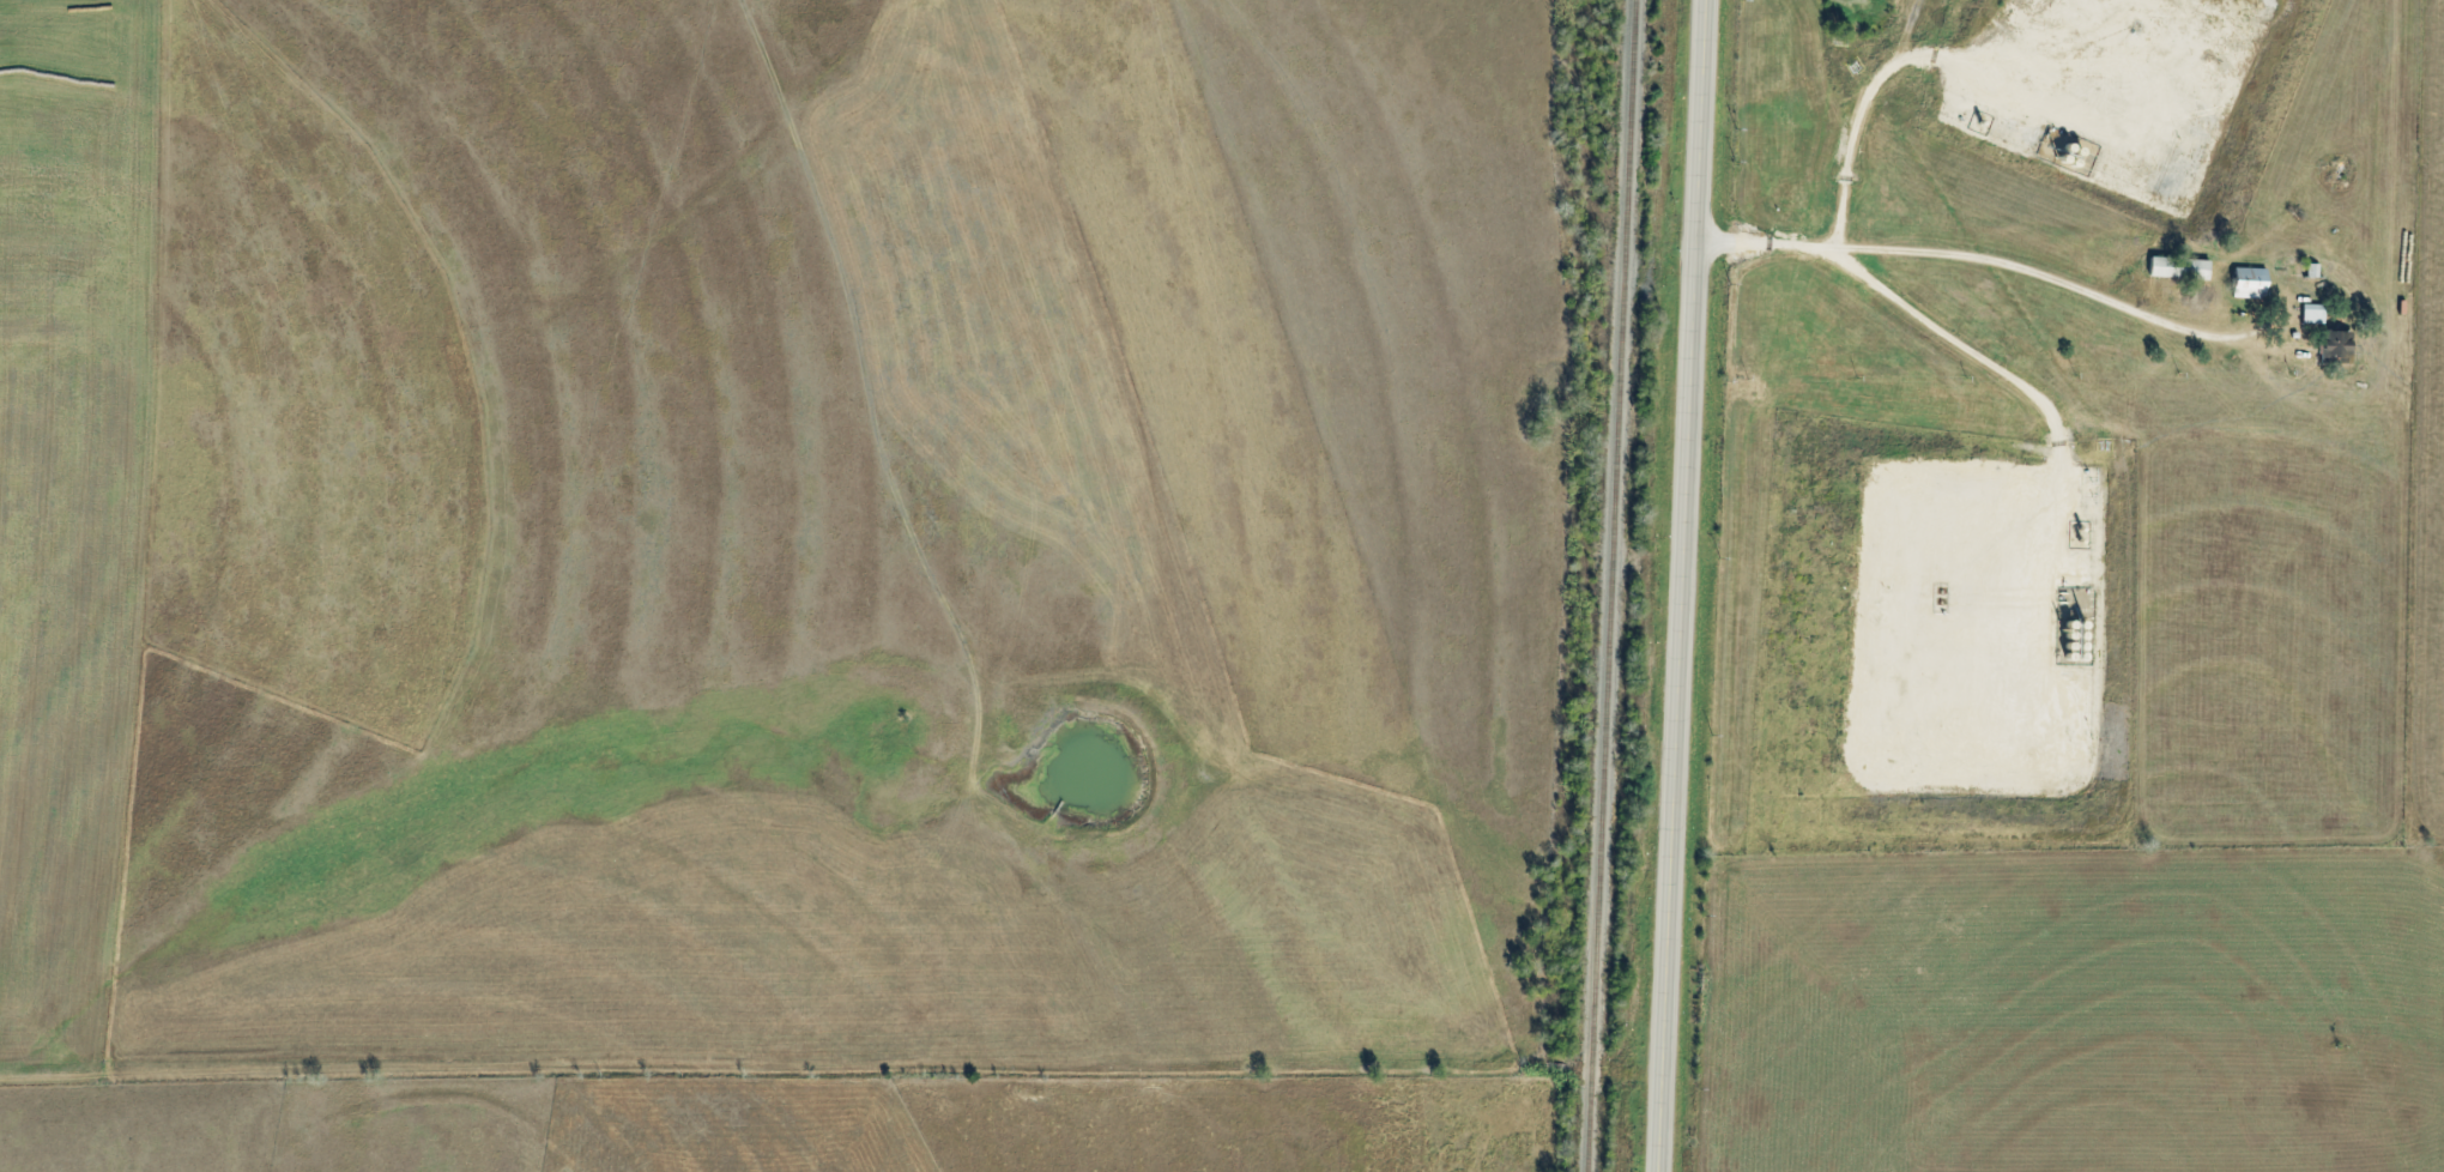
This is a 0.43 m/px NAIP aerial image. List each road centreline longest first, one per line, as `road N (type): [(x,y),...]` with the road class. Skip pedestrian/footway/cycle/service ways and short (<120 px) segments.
road 1 (primary): [(1665,1171),(1714,0)]
road 2 (residential): [(1705,244),(1892,250),(2008,267),(2210,348)]

